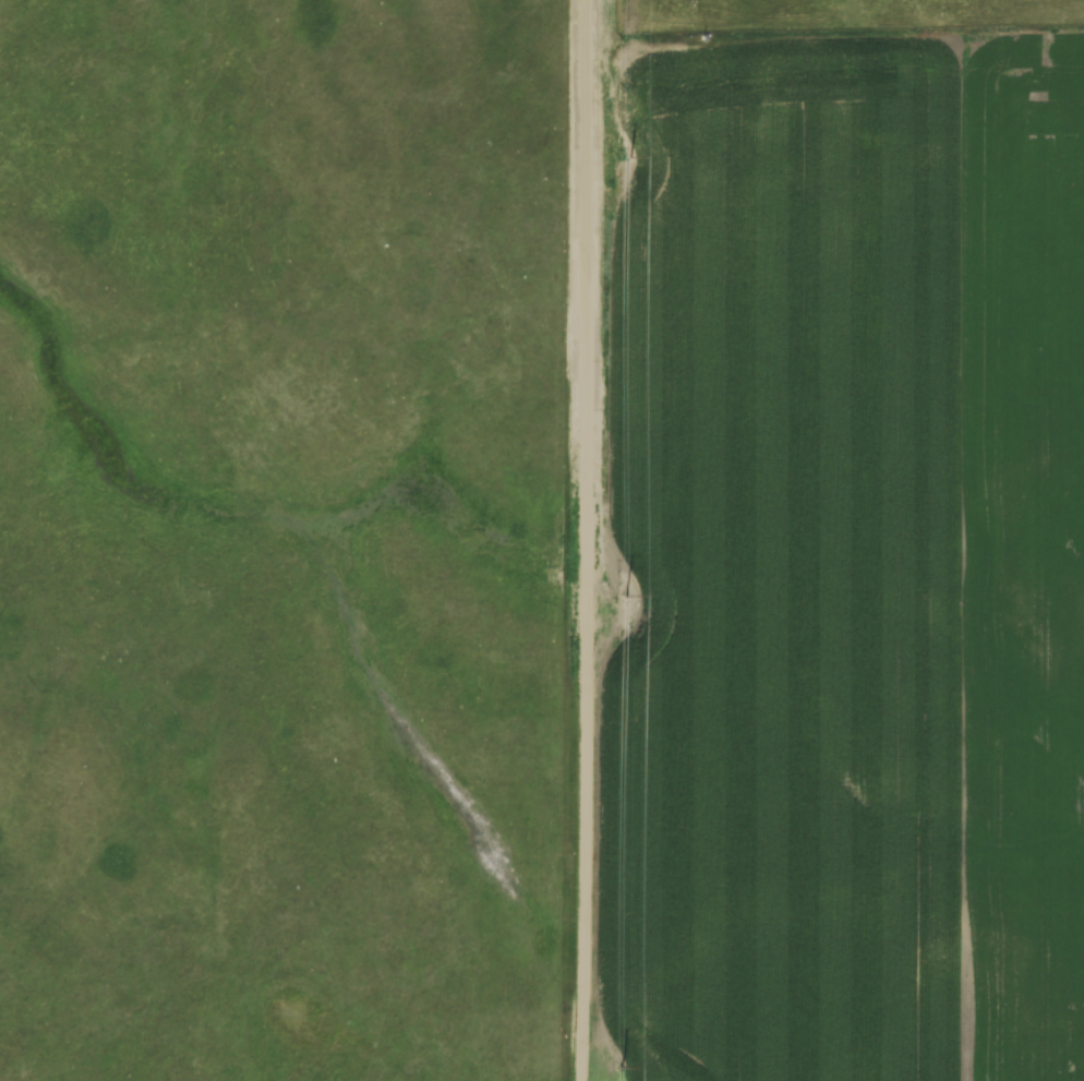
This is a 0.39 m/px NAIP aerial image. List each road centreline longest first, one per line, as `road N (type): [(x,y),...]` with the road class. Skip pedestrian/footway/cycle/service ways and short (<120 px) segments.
road 1 (track): [(583,1080),(591,0)]

